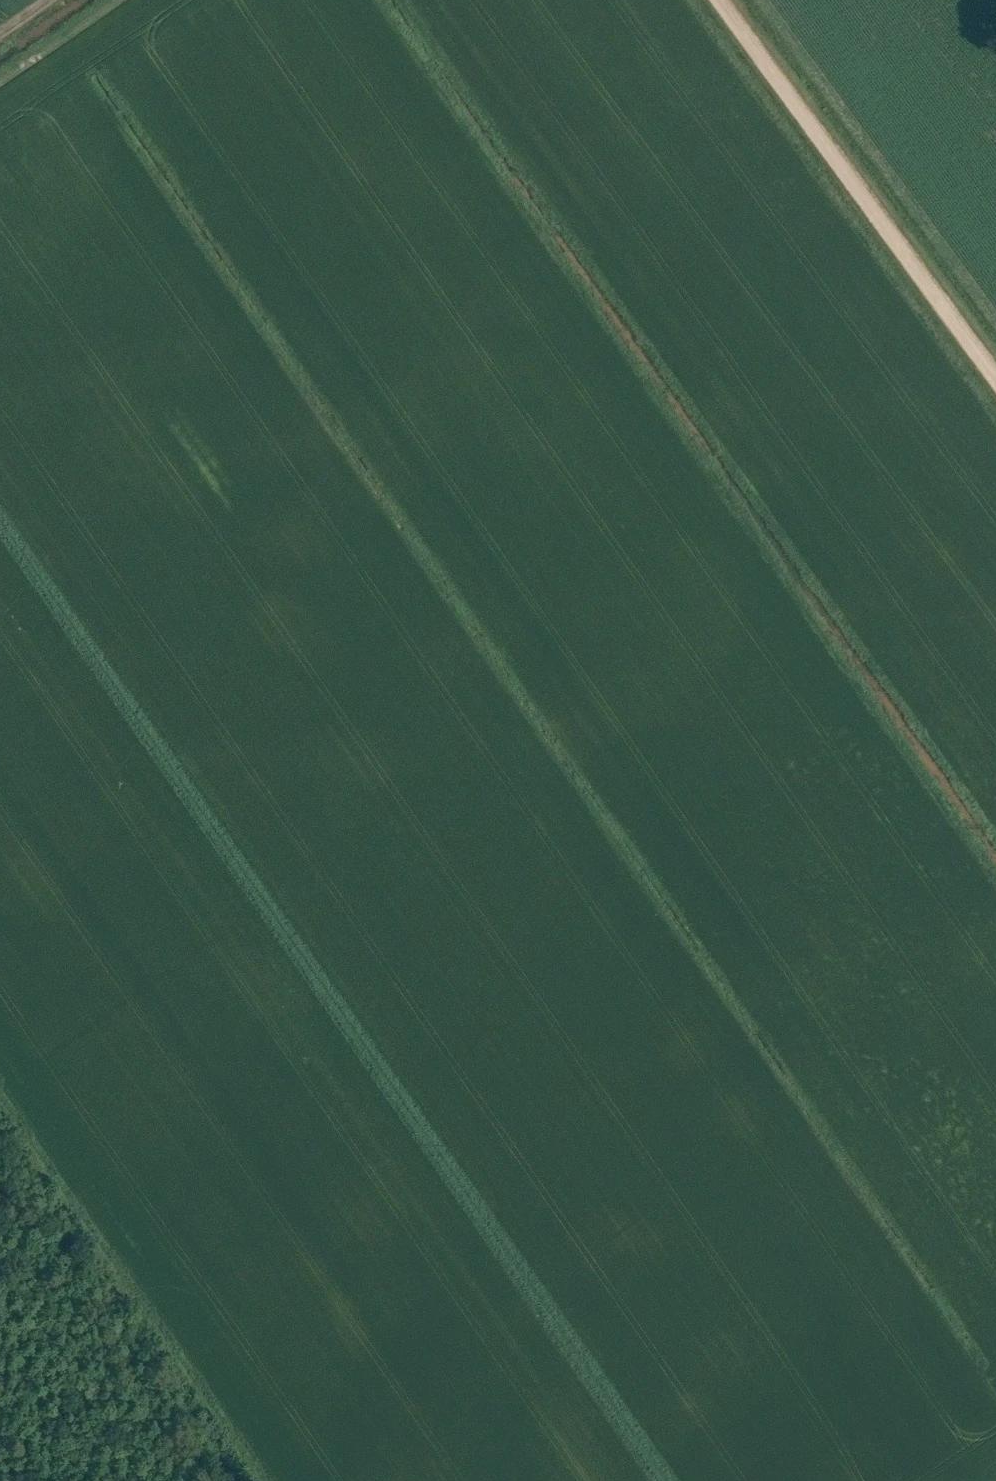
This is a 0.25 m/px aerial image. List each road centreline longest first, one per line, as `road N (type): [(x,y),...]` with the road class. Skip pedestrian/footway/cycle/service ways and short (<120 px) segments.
road 1 (track): [(719,0),(995,377)]
road 2 (track): [(0,82),(119,0)]

